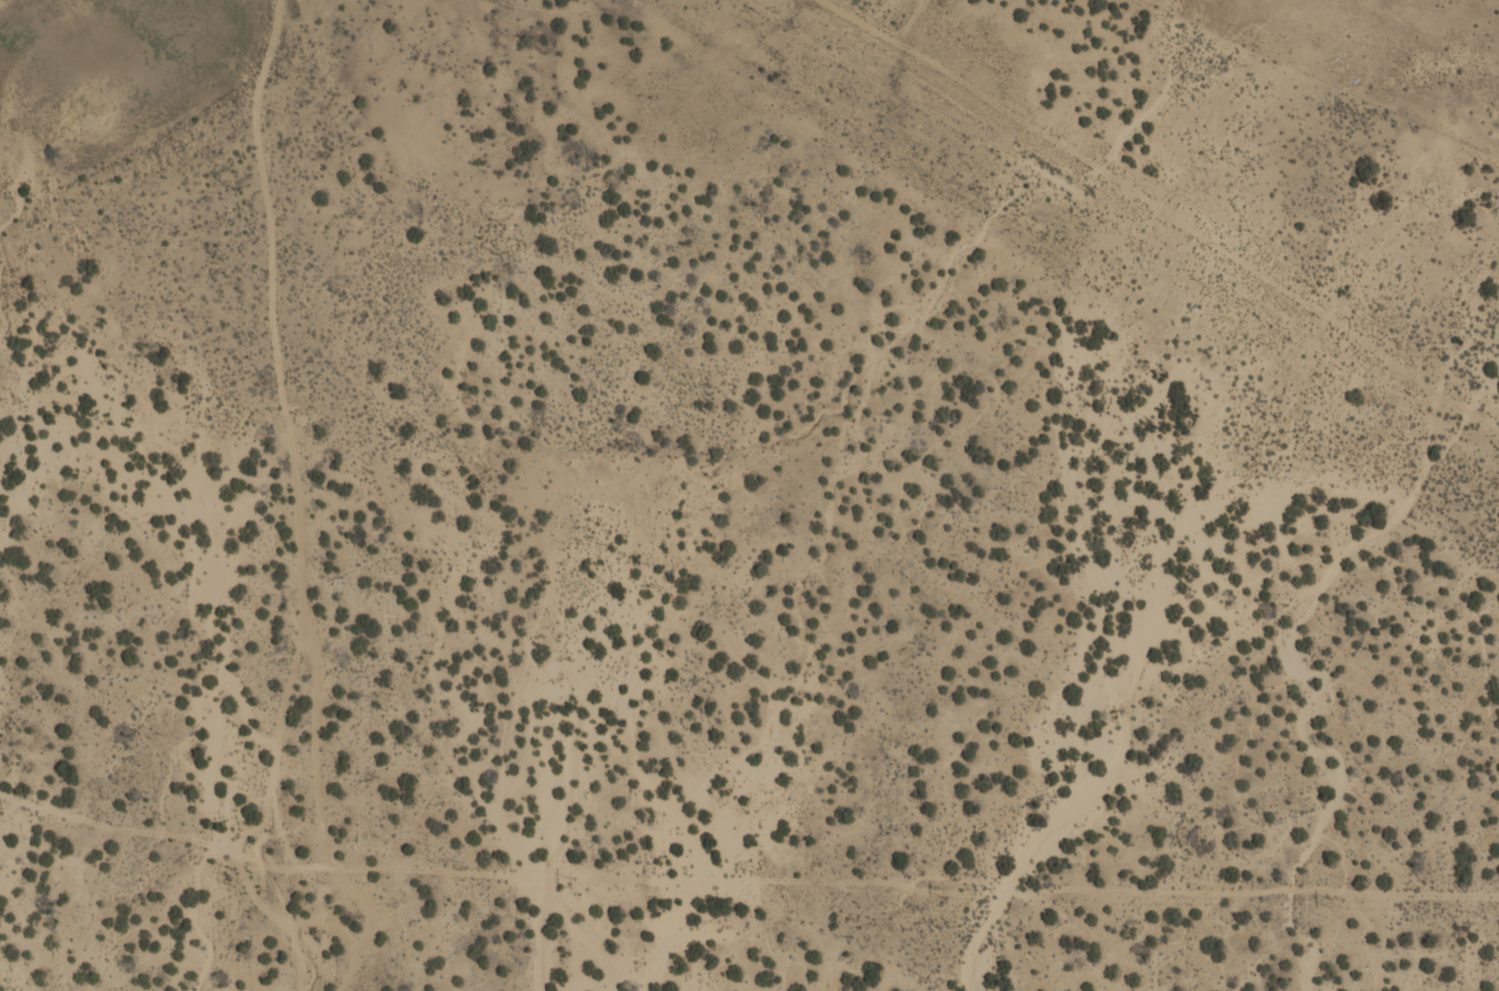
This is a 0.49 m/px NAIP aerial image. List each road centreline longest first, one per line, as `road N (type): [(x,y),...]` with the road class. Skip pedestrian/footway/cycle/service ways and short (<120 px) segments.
road 1 (track): [(275,0),(256,101),(257,148),(271,211),(276,337),(305,578),(271,825),(257,857),(301,935),(305,990)]

